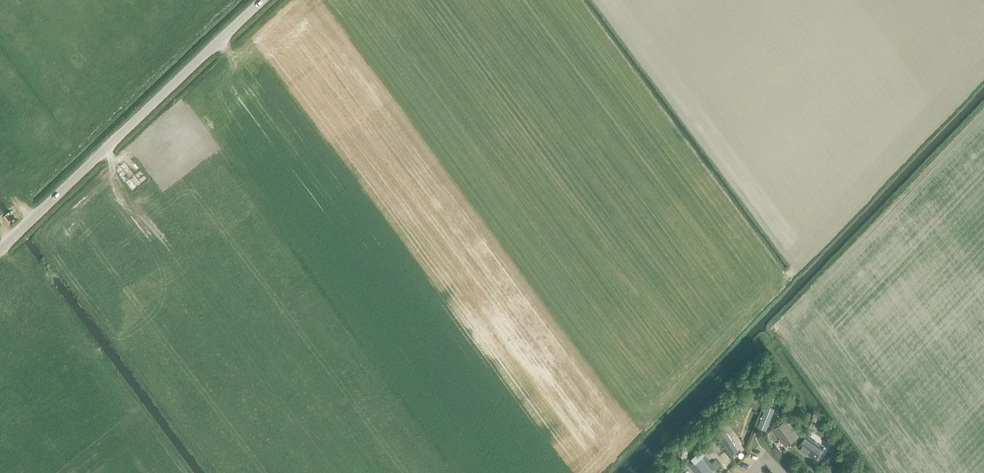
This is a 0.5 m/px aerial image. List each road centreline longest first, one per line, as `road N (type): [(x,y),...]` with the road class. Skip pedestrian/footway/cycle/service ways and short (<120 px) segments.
road 1 (unclassified): [(0,249),(263,0)]

